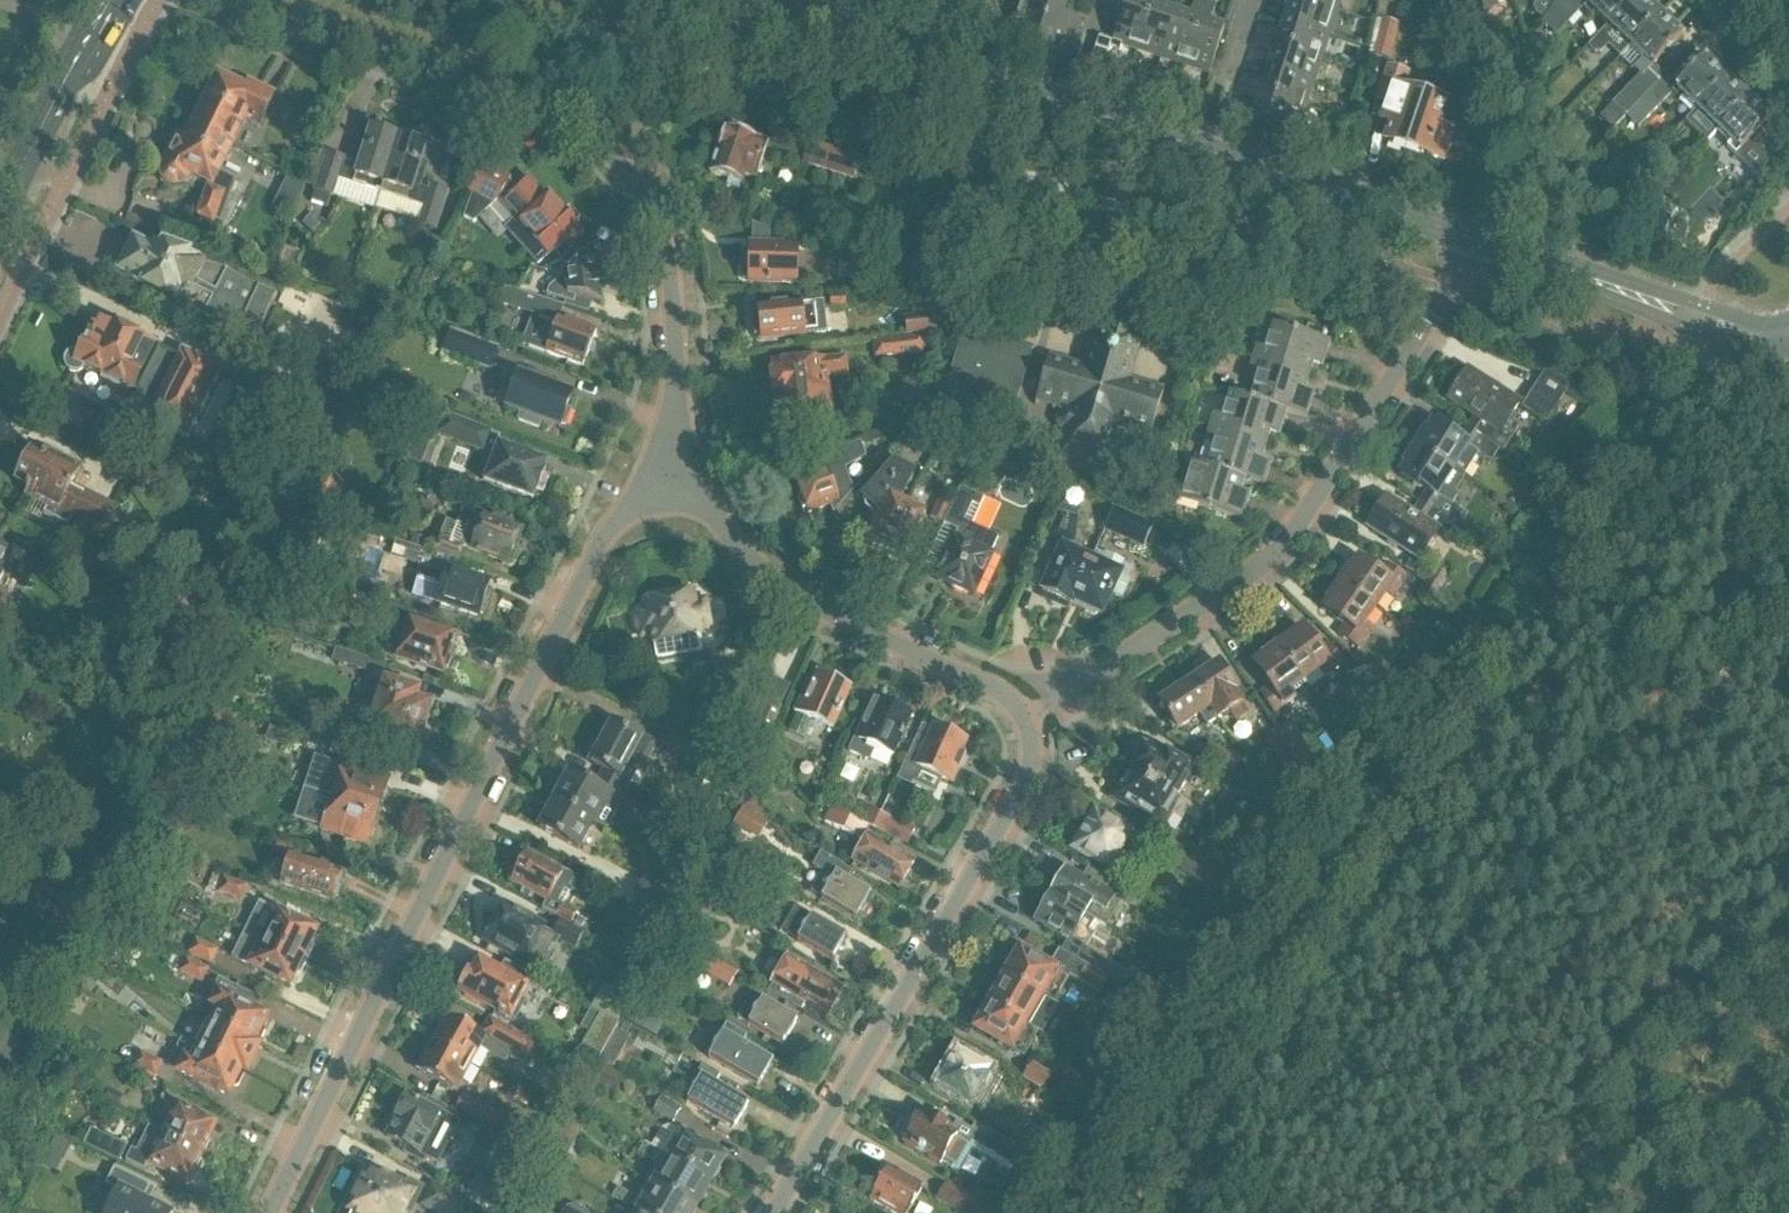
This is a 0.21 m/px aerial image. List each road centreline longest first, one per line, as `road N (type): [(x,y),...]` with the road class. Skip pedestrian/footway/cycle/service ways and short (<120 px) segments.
road 1 (residential): [(770,1212),(1022,784),(1034,748),(1029,721),(1003,696),(787,590),(651,447)]
road 2 (residential): [(271,1212),(651,447)]
road 3 (tertiary): [(1476,236),(760,0)]
road 4 (track): [(1120,1212),(1495,622)]
road 5 (residential): [(651,447),(670,379),(669,263),(647,200),(619,156),(533,86),(292,10)]
road 6 (residential): [(1099,674),(1257,568),(1294,532),(1476,236)]
road 7 (track): [(1788,972),(1509,1212)]
road 8 (tertiary): [(1788,338),(1750,334),(1476,236)]
road 9 (secondary): [(0,220),(111,0)]

